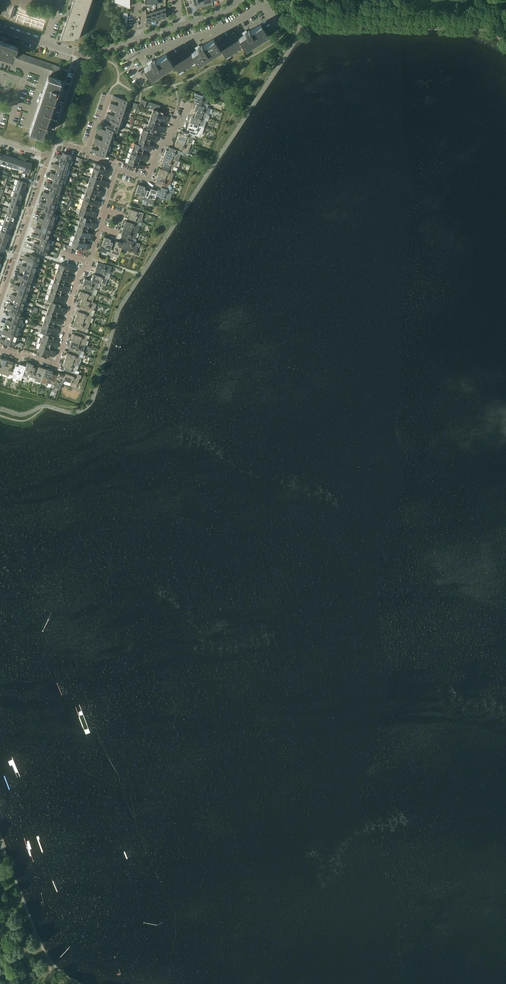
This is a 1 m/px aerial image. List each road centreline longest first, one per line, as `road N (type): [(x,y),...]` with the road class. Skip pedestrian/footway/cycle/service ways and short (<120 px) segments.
road 1 (residential): [(0,350),(58,361),(117,169)]
road 2 (unclassified): [(0,302),(48,157)]

